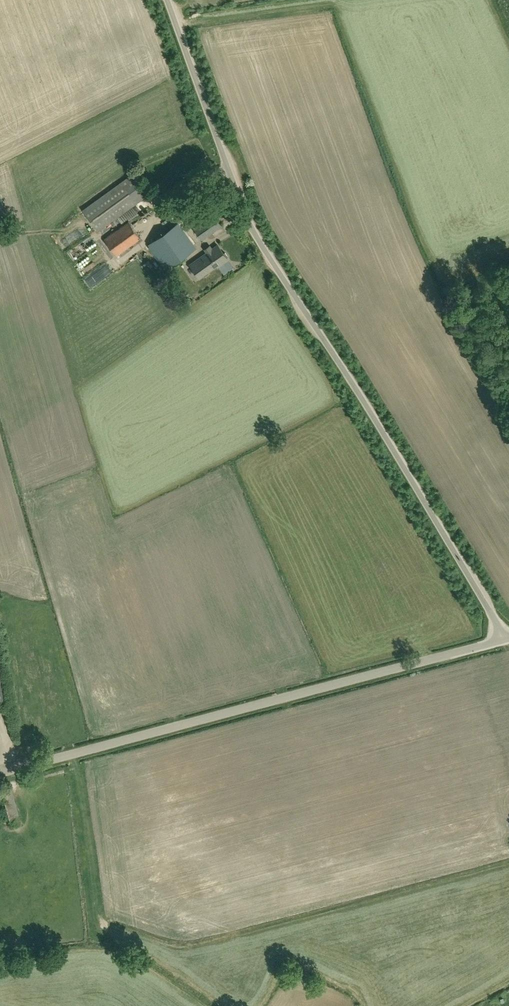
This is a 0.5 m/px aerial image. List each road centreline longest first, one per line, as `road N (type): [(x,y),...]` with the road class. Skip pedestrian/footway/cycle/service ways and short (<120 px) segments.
road 1 (unclassified): [(505,640),(262,246),(167,0)]
road 2 (unclassified): [(0,773),(505,640)]

